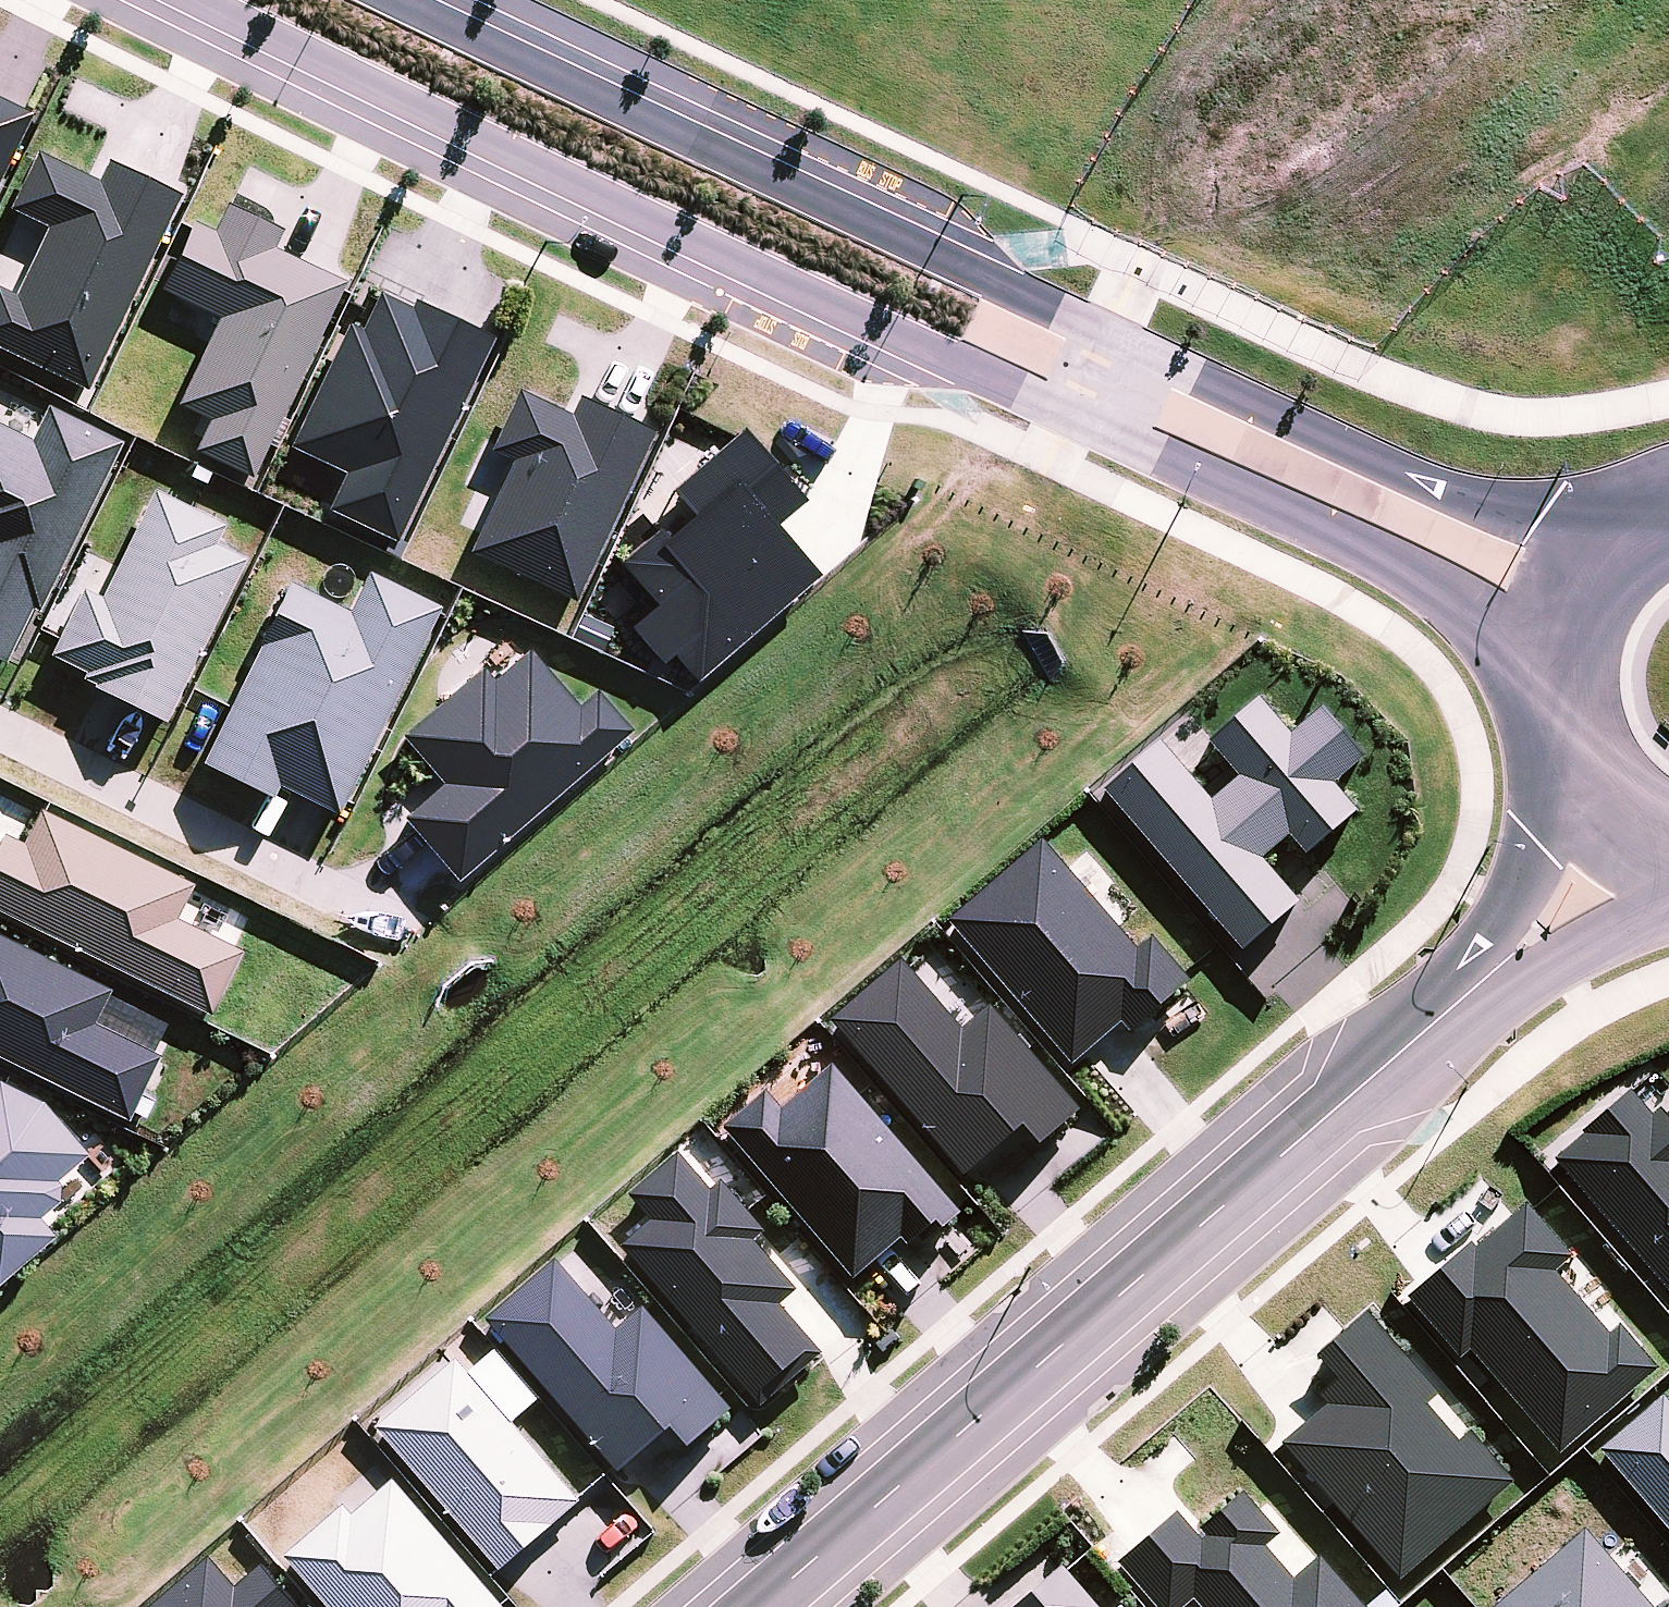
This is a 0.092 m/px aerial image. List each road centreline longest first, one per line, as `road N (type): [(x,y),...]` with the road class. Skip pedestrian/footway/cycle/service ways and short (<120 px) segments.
road 1 (tertiary): [(1557,717),(1507,651),(1398,567),(926,353),(187,0)]
road 2 (tertiary): [(413,0),(1398,472),(1542,517),(1597,520),(1666,510)]
road 3 (tertiary): [(760,1606),(1471,990)]
road 4 (residential): [(0,728),(397,920)]
road 5 (tertiary): [(1471,990),(1540,845),(1570,756)]
road 6 (tertiary): [(1557,717),(1562,625),(1584,579),(1618,540),(1666,510)]
road 7 (tertiary): [(1668,905),(1540,973),(1471,990)]
road 8 (tertiary): [(1668,849),(1600,802),(1570,756)]

